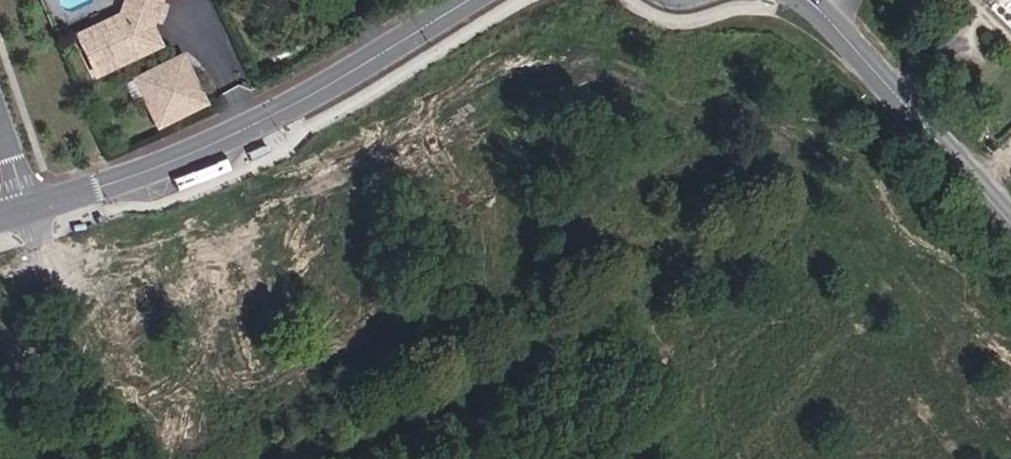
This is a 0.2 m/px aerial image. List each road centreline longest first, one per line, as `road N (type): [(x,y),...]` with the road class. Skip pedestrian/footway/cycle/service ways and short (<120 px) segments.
road 1 (unclassified): [(25,210),(211,143),(465,0)]
road 2 (tertiary): [(1010,219),(803,0)]

